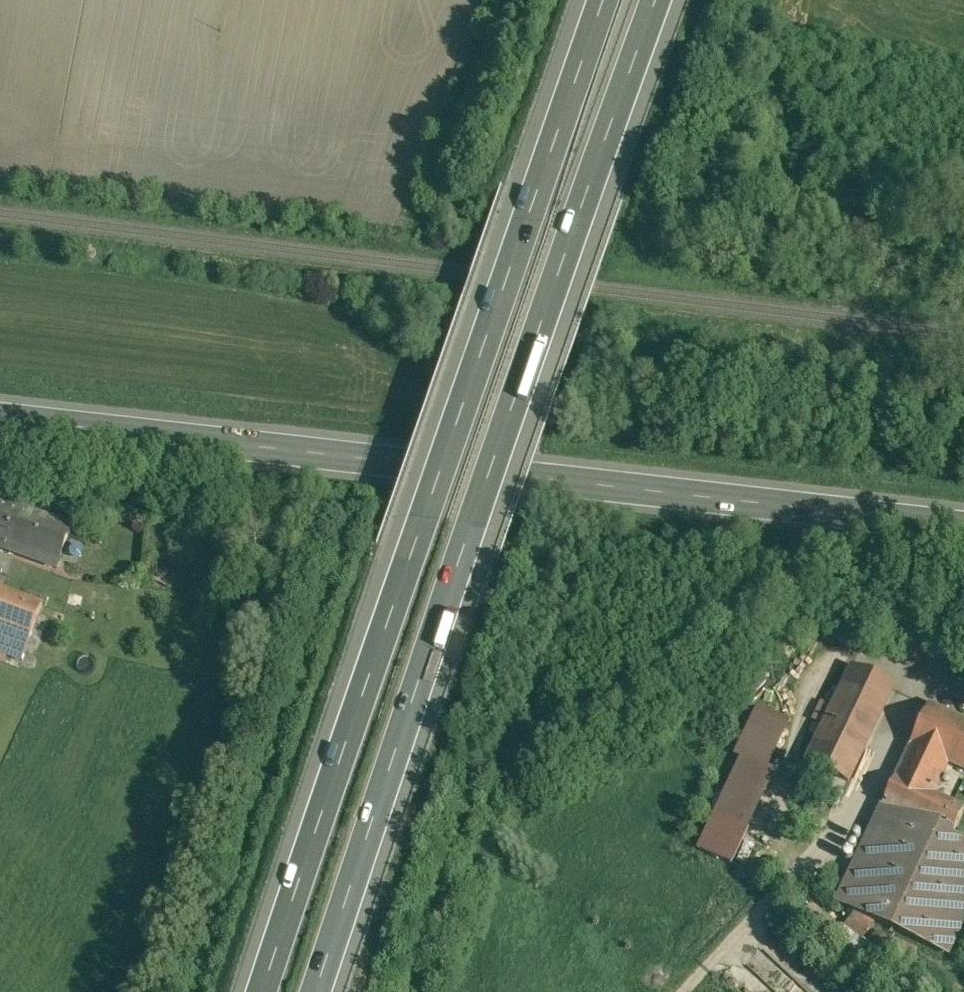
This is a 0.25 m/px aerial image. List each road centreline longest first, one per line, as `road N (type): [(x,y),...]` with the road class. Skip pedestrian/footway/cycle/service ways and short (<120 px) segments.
road 1 (motorway): [(612,0),(526,232),(271,991)]
road 2 (motorway): [(322,991),(470,541),(663,0)]
road 3 (secondary): [(0,417),(963,527)]

